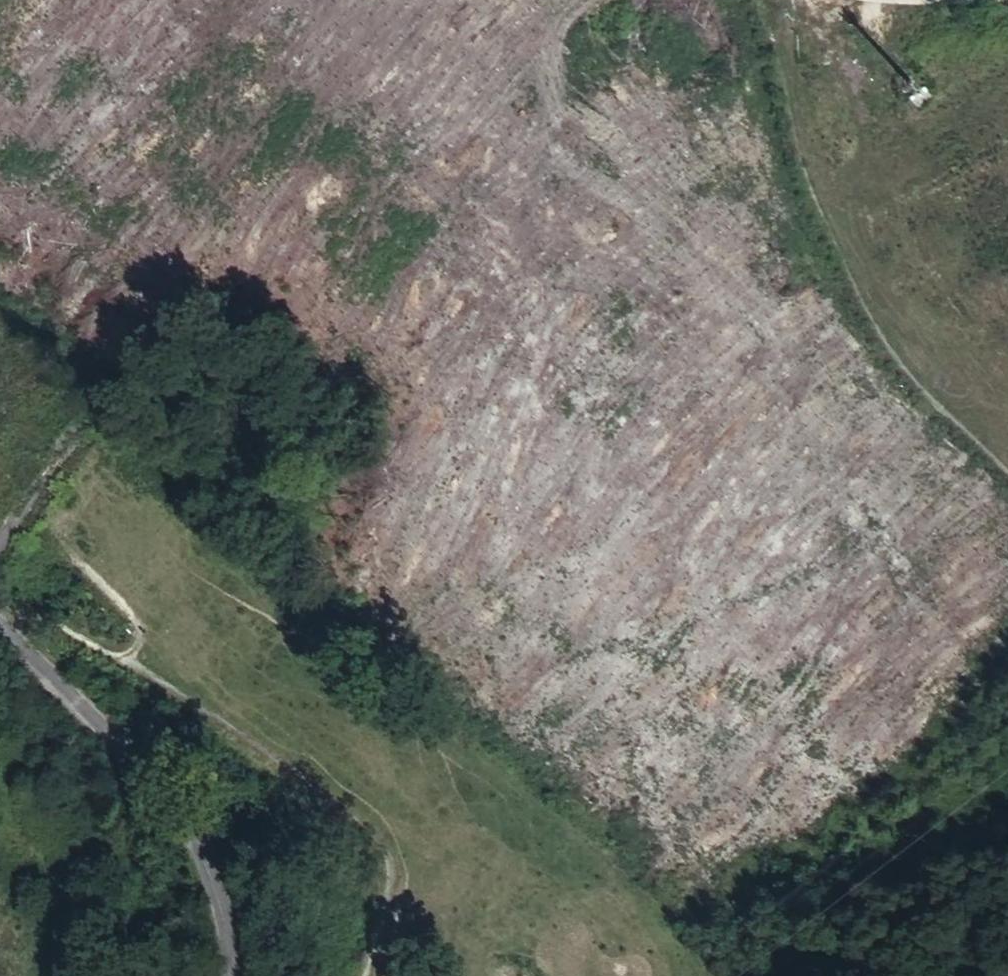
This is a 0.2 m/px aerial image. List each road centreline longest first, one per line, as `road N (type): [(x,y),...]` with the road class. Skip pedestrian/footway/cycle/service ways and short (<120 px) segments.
road 1 (track): [(791,0),(797,79),(863,277),(947,398),(1007,465)]
road 2 (unclassified): [(242,975),(240,917),(191,838),(114,730),(0,622)]

